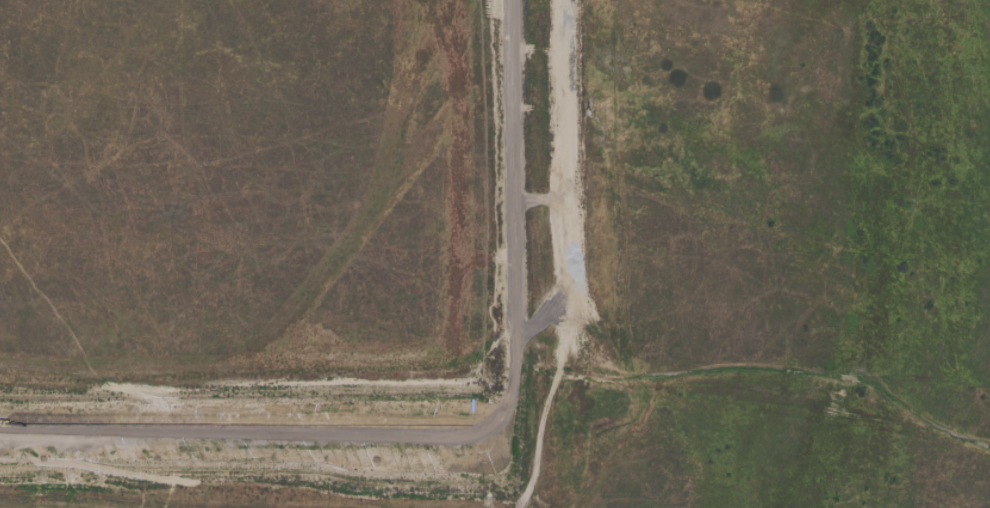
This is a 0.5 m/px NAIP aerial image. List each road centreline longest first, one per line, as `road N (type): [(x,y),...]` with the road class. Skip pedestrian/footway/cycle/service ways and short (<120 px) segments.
road 1 (track): [(0,371),(137,393),(458,385),(557,370),(605,385),(734,368),(789,372),(859,382),(989,449)]
road 2 (track): [(516,507),(544,386),(557,370),(580,297),(579,0)]
road 3 (track): [(506,411),(0,419)]
road 4 (track): [(0,444),(504,438)]
road 5 (residential): [(504,0),(506,411)]

